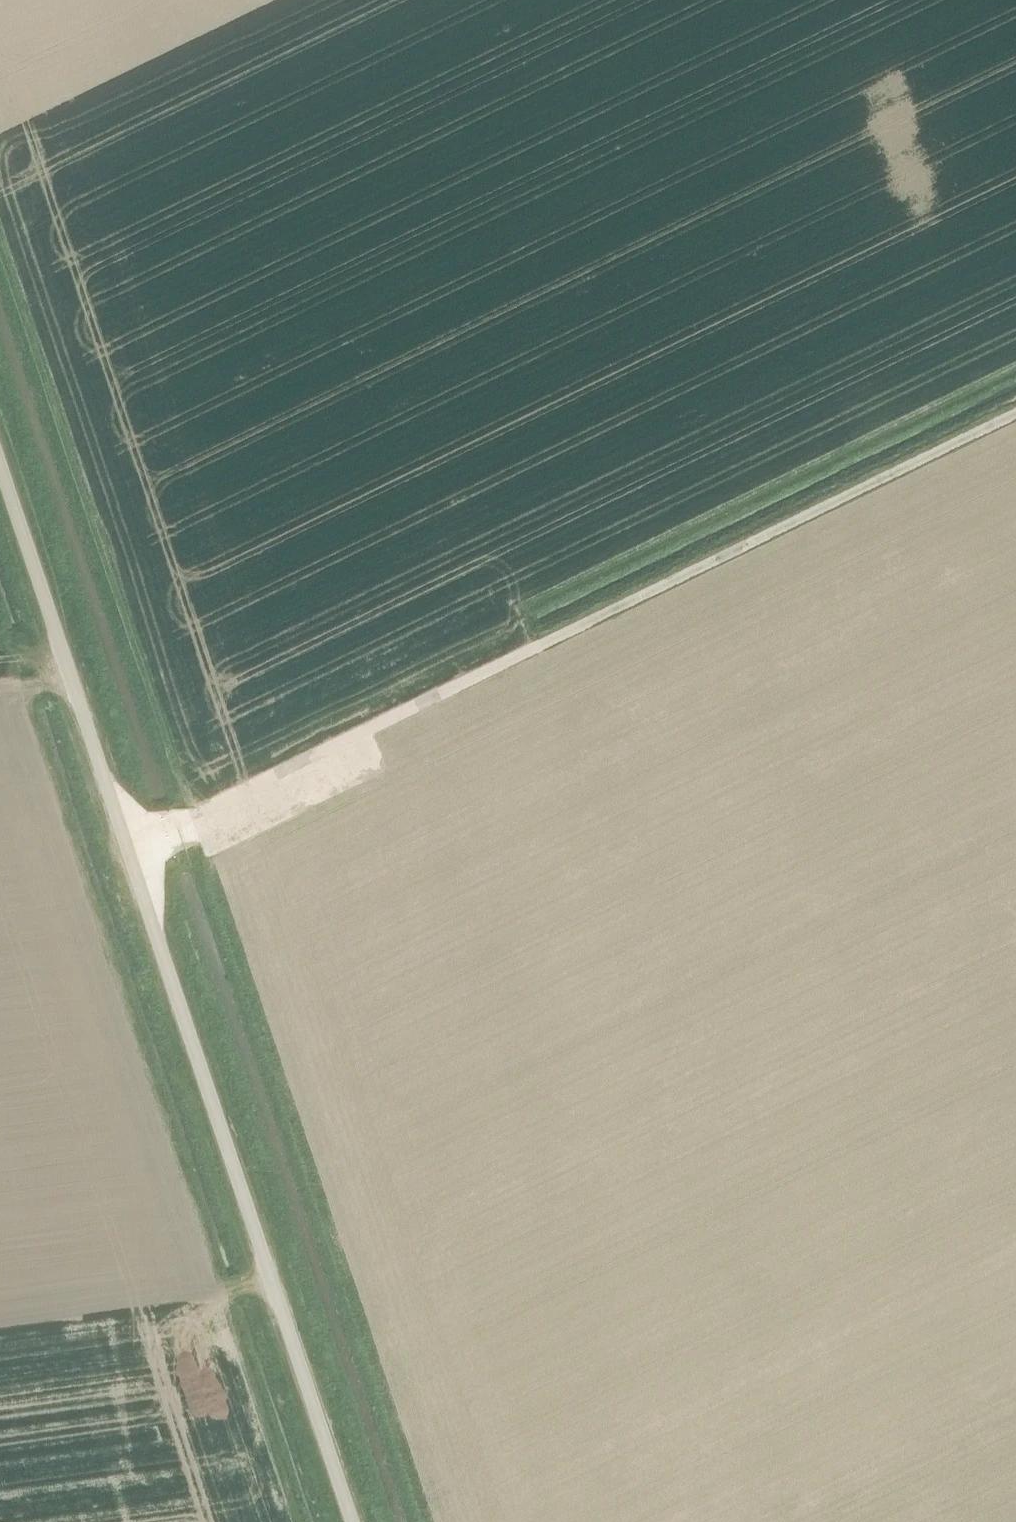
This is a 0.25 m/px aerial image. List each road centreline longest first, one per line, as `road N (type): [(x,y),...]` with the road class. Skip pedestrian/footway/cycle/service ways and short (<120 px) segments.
road 1 (unclassified): [(352,1521),(0,463)]

